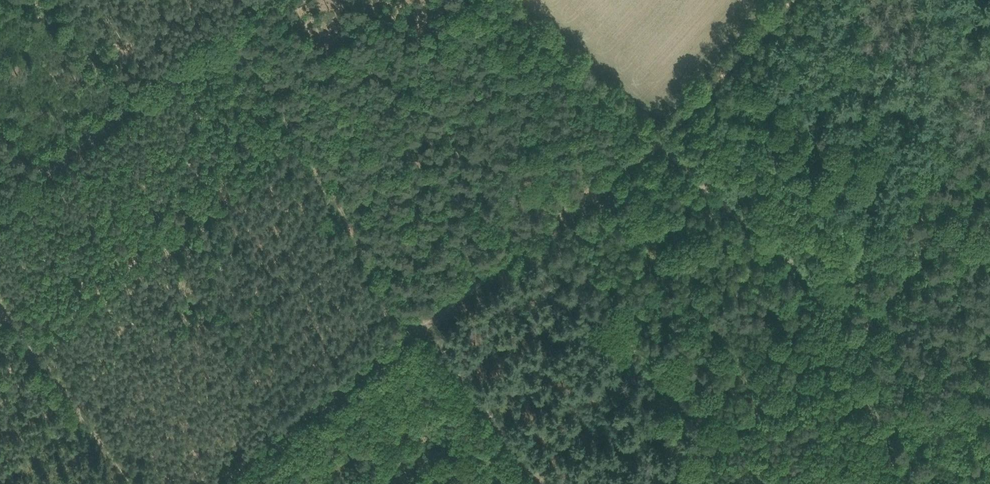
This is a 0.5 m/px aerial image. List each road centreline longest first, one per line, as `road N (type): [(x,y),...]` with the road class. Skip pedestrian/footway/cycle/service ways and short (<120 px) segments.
road 1 (track): [(662,143),(219,483)]
road 2 (track): [(0,191),(250,0)]
road 3 (track): [(845,349),(816,282),(662,143)]
road 4 (track): [(845,349),(656,483)]
road 5 (track): [(136,483),(8,312),(0,318)]
road 6 (track): [(662,143),(504,0)]
road 7 (track): [(790,0),(662,143)]
road 8 (track): [(974,210),(845,349)]

